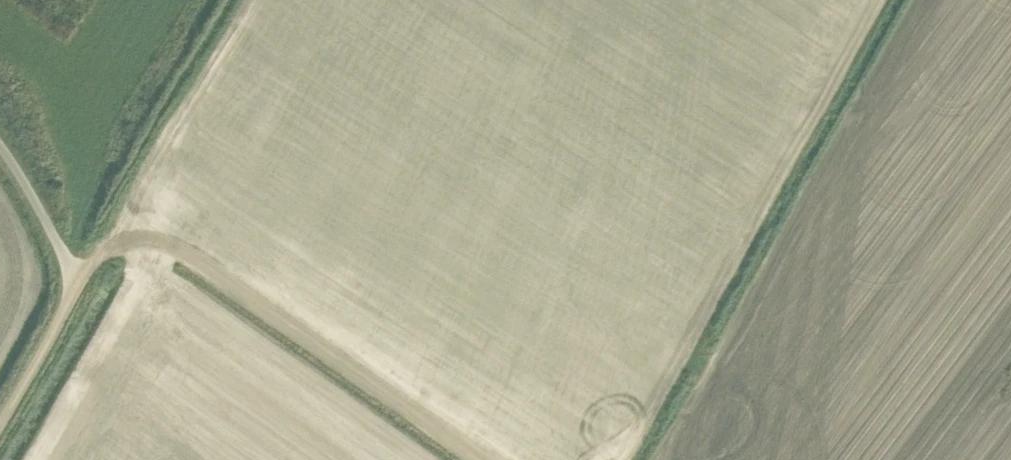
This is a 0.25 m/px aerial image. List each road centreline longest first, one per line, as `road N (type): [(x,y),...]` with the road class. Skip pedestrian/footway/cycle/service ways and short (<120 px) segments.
road 1 (unclassified): [(0,426),(62,318),(74,274),(0,144)]

